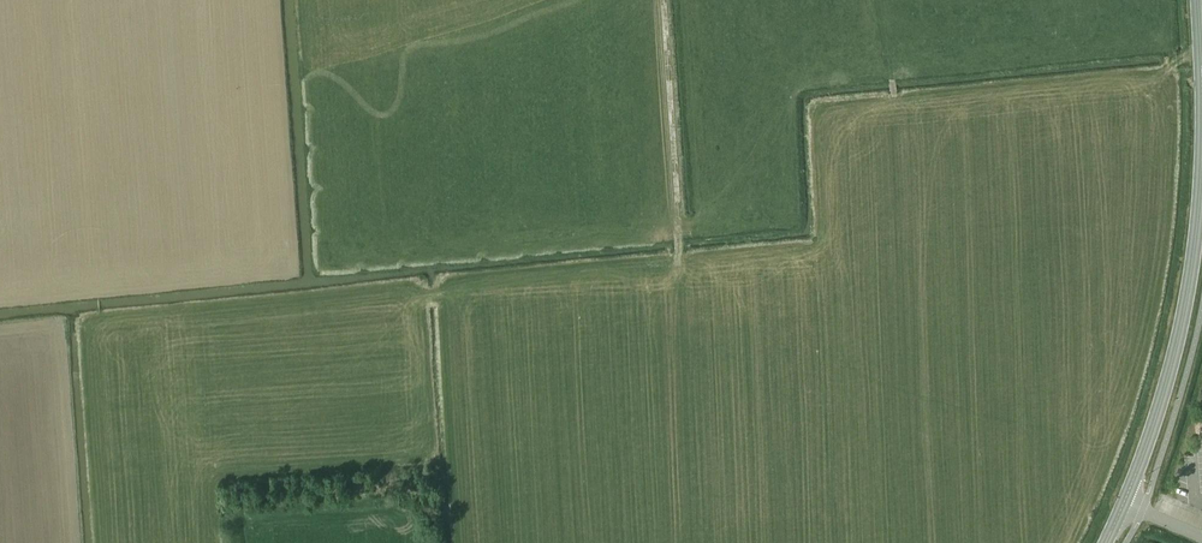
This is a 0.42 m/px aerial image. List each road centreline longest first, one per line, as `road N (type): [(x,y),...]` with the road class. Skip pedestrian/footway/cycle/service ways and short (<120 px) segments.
road 1 (secondary): [(1125,503),(1173,358),(1200,192),(1201,130)]

